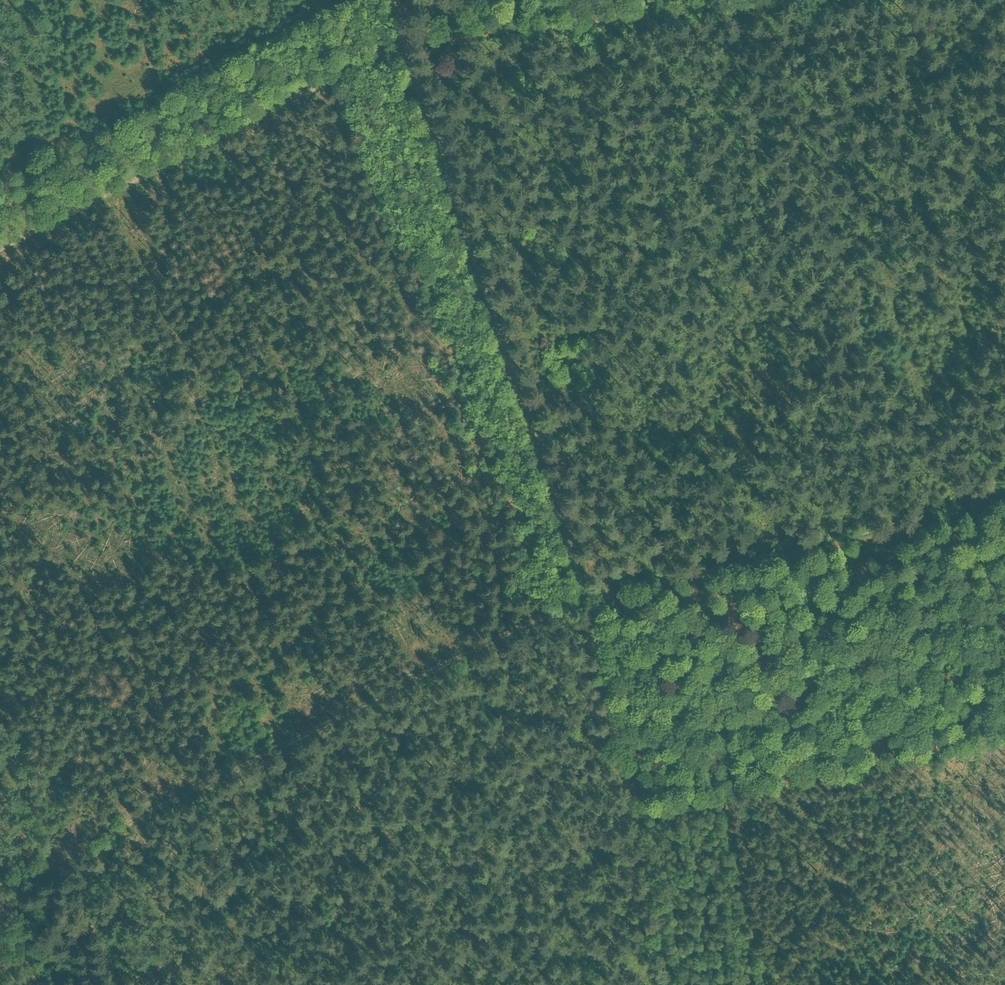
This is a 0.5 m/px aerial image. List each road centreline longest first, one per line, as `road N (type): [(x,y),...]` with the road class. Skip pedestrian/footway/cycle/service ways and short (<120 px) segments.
road 1 (track): [(0,740),(62,857),(584,597),(670,984)]
road 2 (track): [(402,43),(584,597)]
road 3 (track): [(469,0),(402,43),(0,249)]
road 4 (track): [(1004,512),(584,597)]
road 5 (track): [(402,43),(754,0)]
road 6 (track): [(119,984),(62,857),(0,887)]

